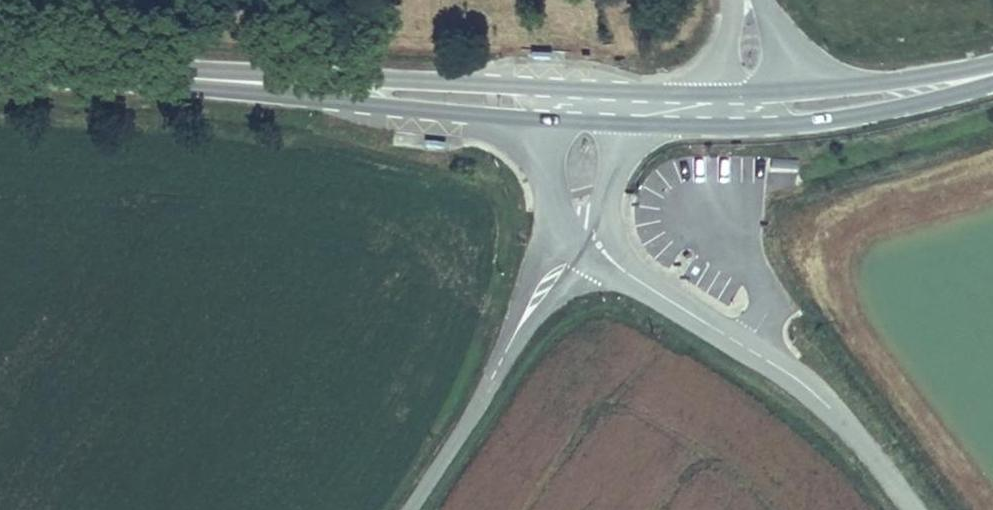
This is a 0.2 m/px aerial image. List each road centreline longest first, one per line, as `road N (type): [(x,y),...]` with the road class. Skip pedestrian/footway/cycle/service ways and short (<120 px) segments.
road 1 (primary): [(536,103),(0,71)]
road 2 (unclassified): [(665,300),(807,390),(911,509)]
road 3 (unclassified): [(574,247),(407,509)]
road 4 (primary): [(992,74),(841,104)]
road 5 (unclassified): [(536,103),(545,179),(574,247)]
road 6 (primary): [(841,104),(707,112)]
road 7 (tertiary): [(841,104),(799,61),(764,0)]

